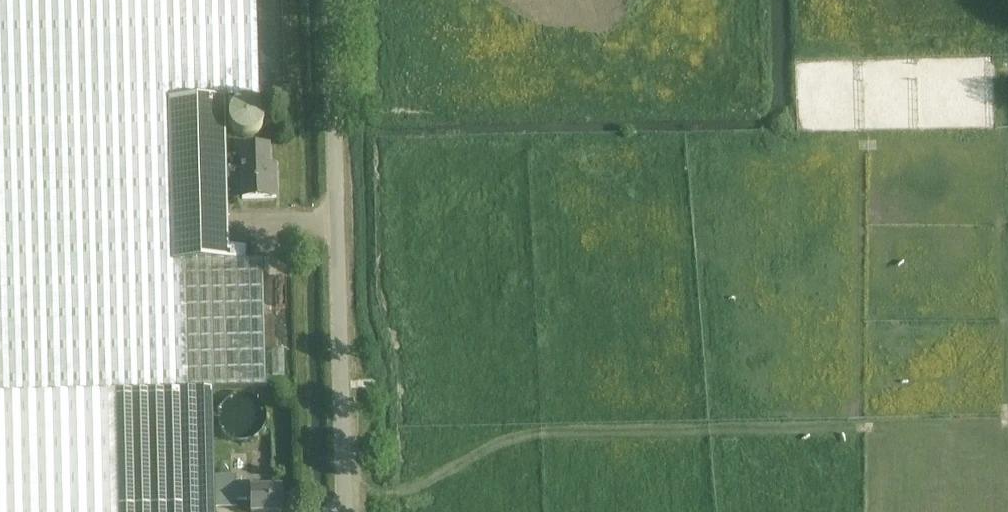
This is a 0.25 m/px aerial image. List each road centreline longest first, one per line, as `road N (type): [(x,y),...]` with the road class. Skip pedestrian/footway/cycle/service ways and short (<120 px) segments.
road 1 (unclassified): [(341,511),(330,0)]

